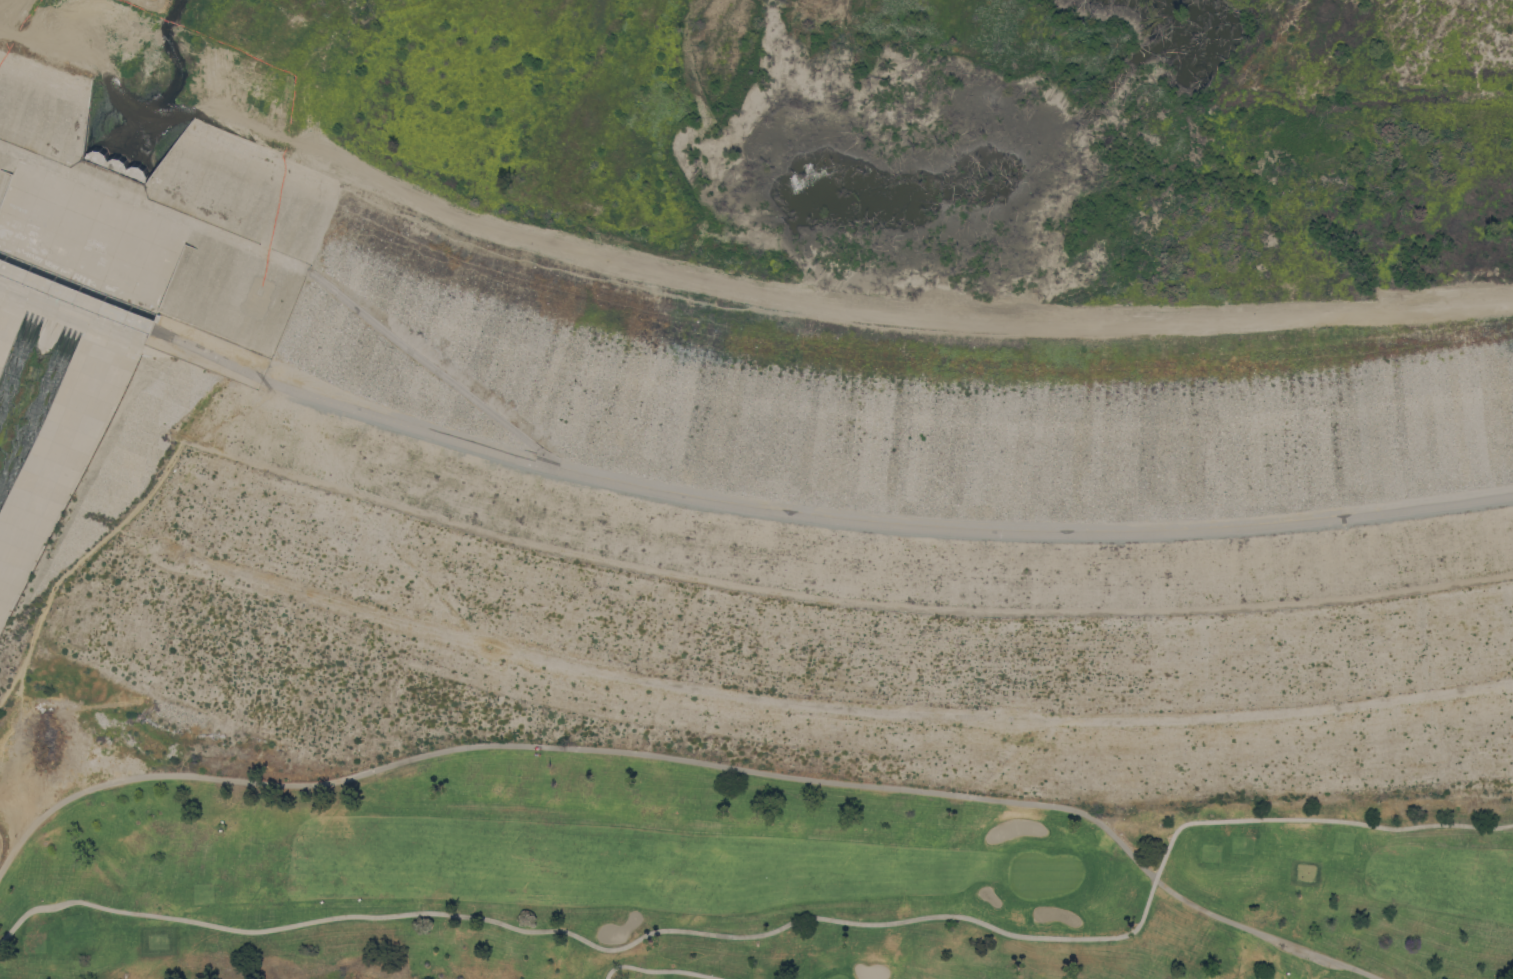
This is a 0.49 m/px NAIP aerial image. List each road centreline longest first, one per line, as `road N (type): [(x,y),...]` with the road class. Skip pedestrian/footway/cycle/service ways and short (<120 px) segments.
road 1 (track): [(0,32),(91,66),(139,108),(212,109),(466,222),(667,273),(874,313),(966,321),(1206,320),(1512,300)]

